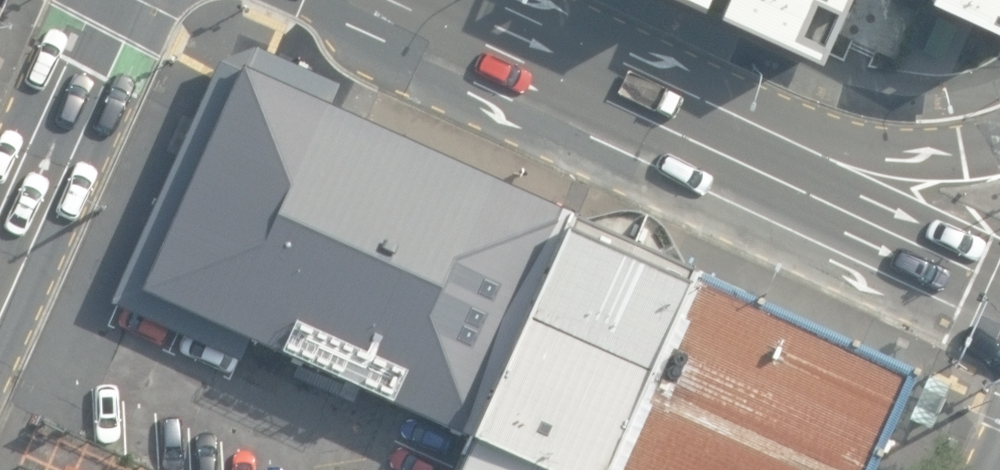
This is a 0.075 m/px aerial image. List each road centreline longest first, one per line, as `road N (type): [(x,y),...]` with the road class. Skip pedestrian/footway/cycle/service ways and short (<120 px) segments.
road 1 (trunk): [(605,102),(719,175),(999,306)]
road 2 (trunk): [(605,102),(913,150),(999,143)]
road 3 (secondary): [(0,263),(119,0)]
road 4 (trunk): [(379,0),(605,102)]

